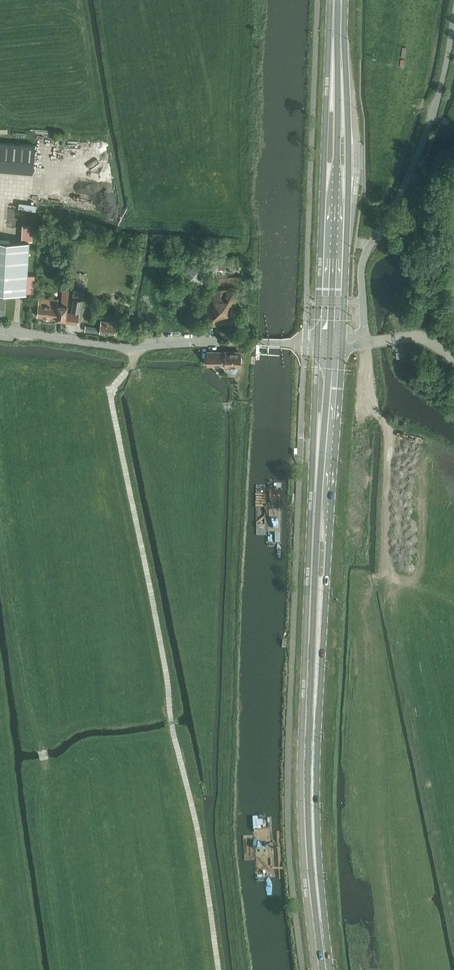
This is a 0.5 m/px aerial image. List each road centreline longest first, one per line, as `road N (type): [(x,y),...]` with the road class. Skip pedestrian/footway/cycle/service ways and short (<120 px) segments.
road 1 (track): [(218,969),(200,832),(111,393),(133,364),(134,347)]
road 2 (unclassified): [(334,343),(366,341),(362,262),(433,118),(453,23)]
road 3 (primary): [(321,636),(316,805),(330,969)]
road 4 (unclassified): [(0,329),(122,347),(248,342)]
road 5 (primary): [(328,496),(334,343)]
road 6 (primary): [(321,636),(329,613),(328,496)]
road 7 (primary): [(328,496),(319,536),(321,636)]
road 8 (primary): [(338,206),(349,166),(344,70)]
road 9 (primary): [(338,206),(334,343)]
road 10 (primary): [(344,70),(338,206)]

